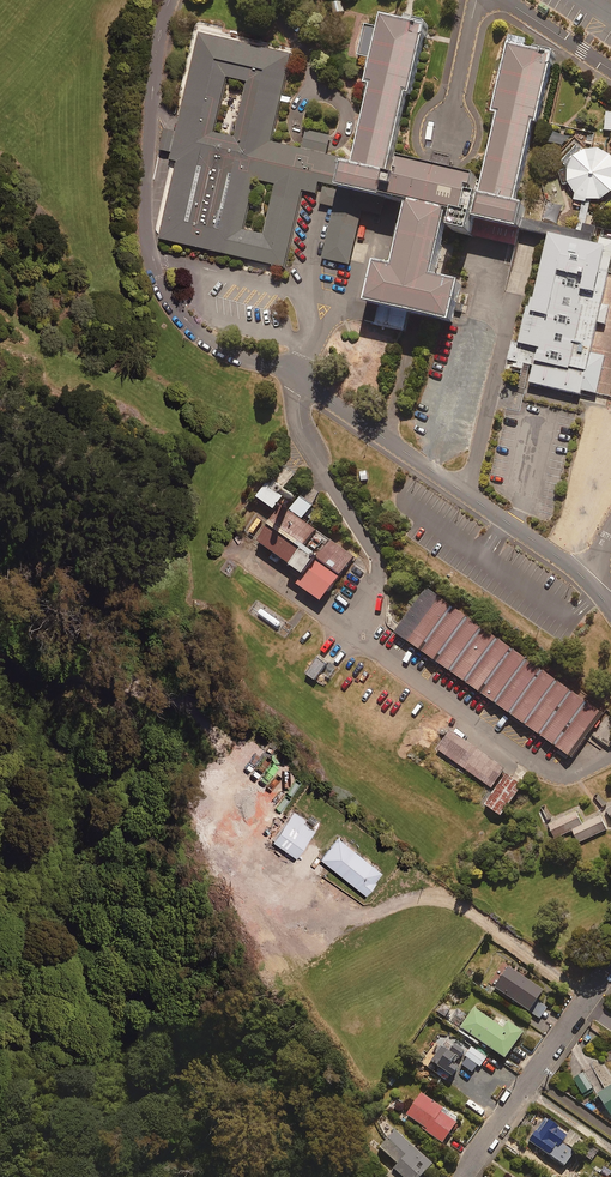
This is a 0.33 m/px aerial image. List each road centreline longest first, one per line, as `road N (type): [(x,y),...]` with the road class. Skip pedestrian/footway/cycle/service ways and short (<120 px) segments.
road 1 (residential): [(585,1004),(463,1176)]

